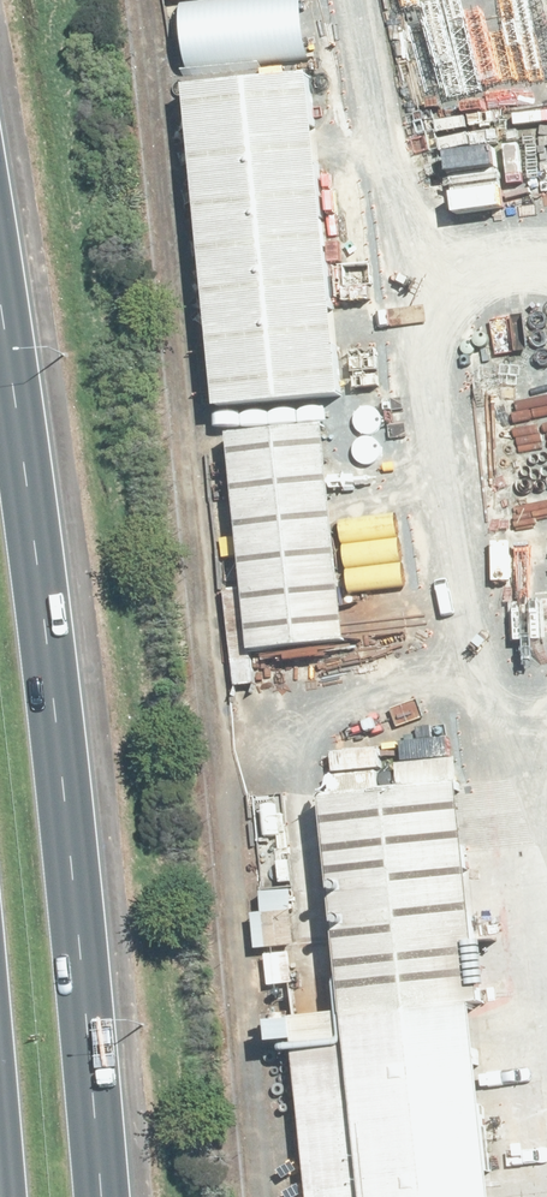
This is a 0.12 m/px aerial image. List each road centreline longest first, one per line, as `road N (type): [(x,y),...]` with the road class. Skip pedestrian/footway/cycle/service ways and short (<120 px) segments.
road 1 (motorway): [(0,312),(40,553),(98,1196)]
road 2 (track): [(223,714),(145,0)]

